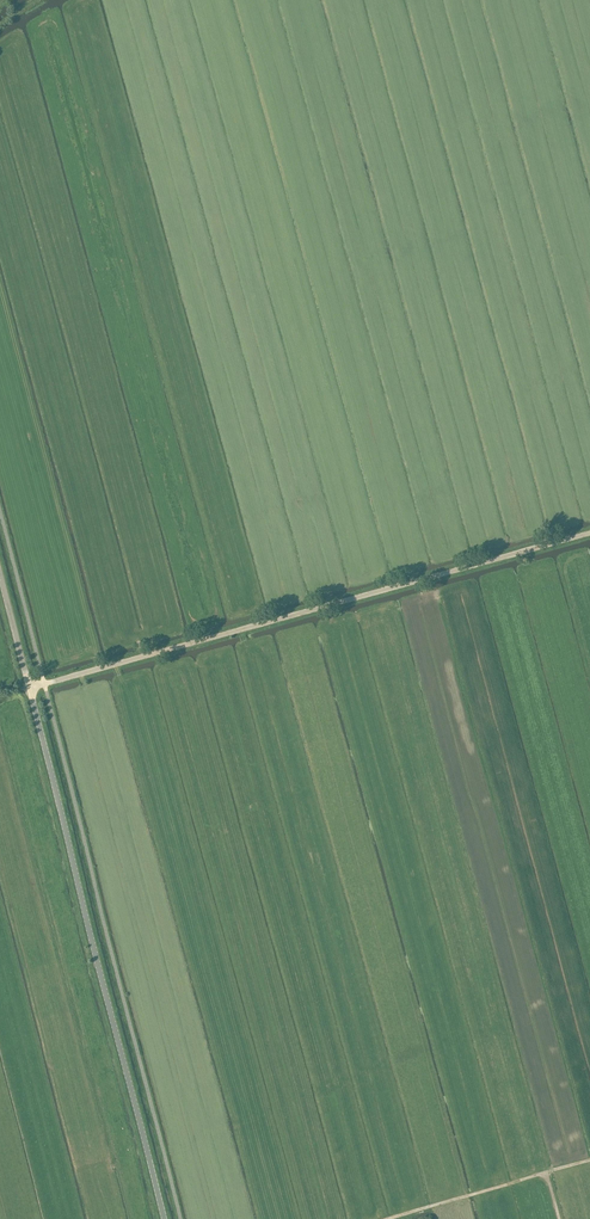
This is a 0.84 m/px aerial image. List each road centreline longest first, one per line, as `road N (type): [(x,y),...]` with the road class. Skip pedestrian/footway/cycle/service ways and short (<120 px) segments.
road 1 (unclassified): [(29,688),(589,533)]
road 2 (tertiary): [(164,1218),(29,688)]

